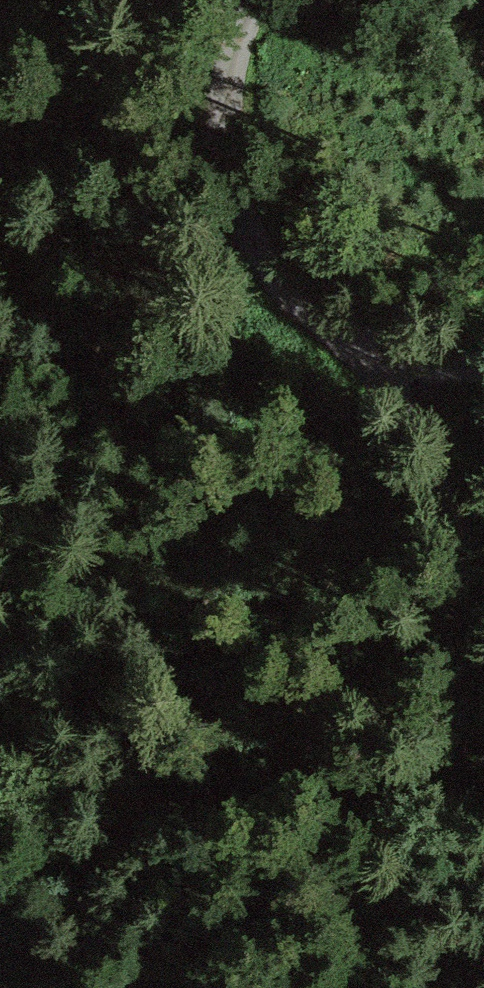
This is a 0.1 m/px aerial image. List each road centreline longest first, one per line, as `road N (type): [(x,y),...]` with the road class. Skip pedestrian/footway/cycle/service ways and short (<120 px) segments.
road 1 (track): [(483,361),(385,358),(273,266),(240,145),(263,0)]
road 2 (track): [(483,677),(428,967),(417,987)]
road 3 (track): [(385,358),(453,503),(483,623)]

